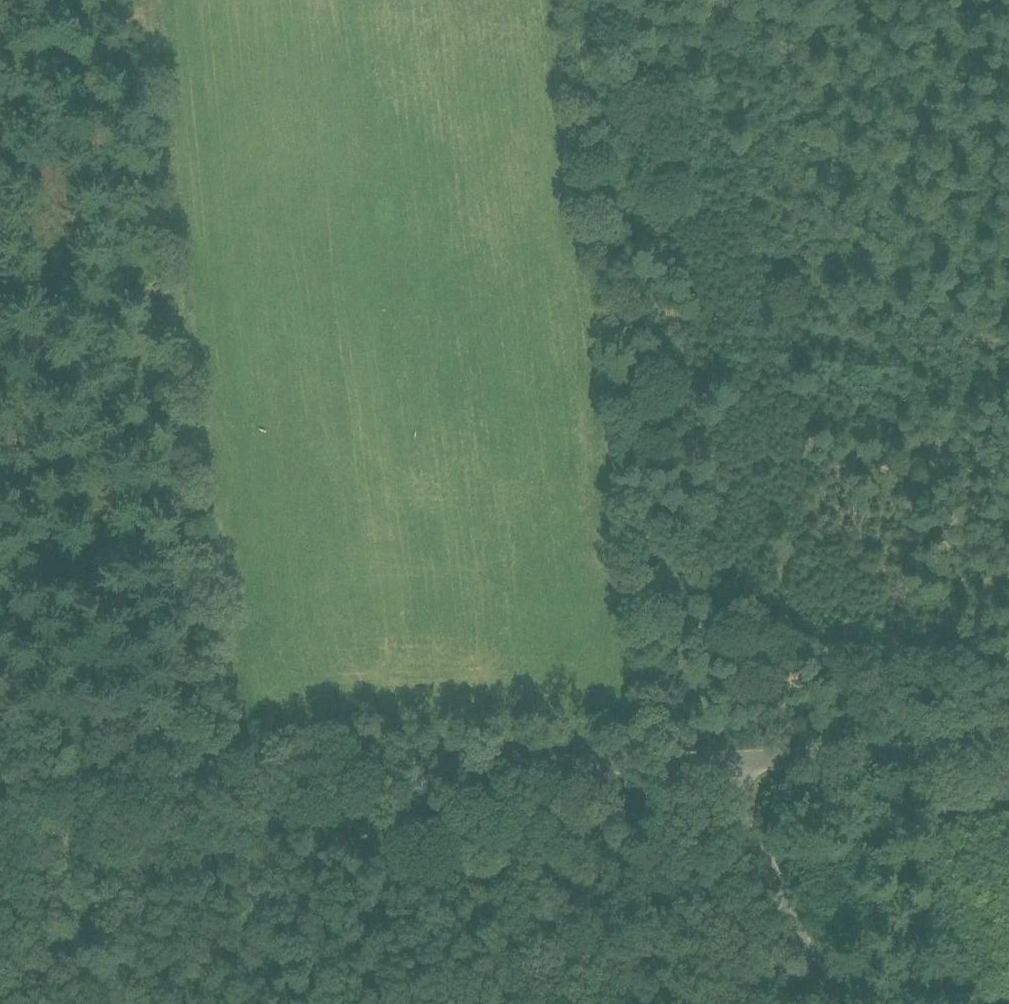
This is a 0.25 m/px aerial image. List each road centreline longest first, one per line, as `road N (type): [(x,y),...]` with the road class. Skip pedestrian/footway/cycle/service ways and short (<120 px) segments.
road 1 (unclassified): [(0,787),(714,762)]
road 2 (unclassified): [(714,762),(1008,750)]
road 3 (unclassified): [(821,1003),(714,762)]

